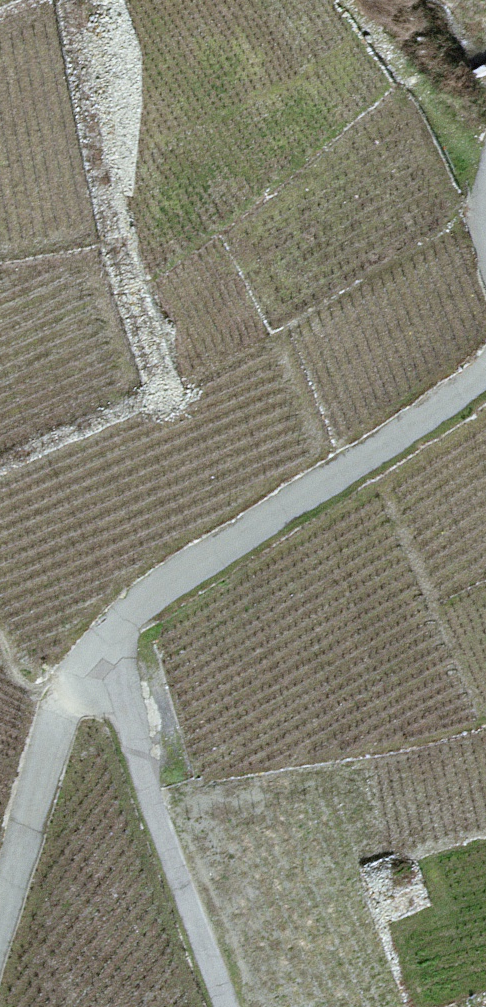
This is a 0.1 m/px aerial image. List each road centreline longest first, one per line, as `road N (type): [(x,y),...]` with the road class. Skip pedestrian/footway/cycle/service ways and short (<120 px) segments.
road 1 (unclassified): [(485,371),(173,579),(114,633),(56,724),(0,919)]
road 2 (track): [(231,1006),(103,646)]

